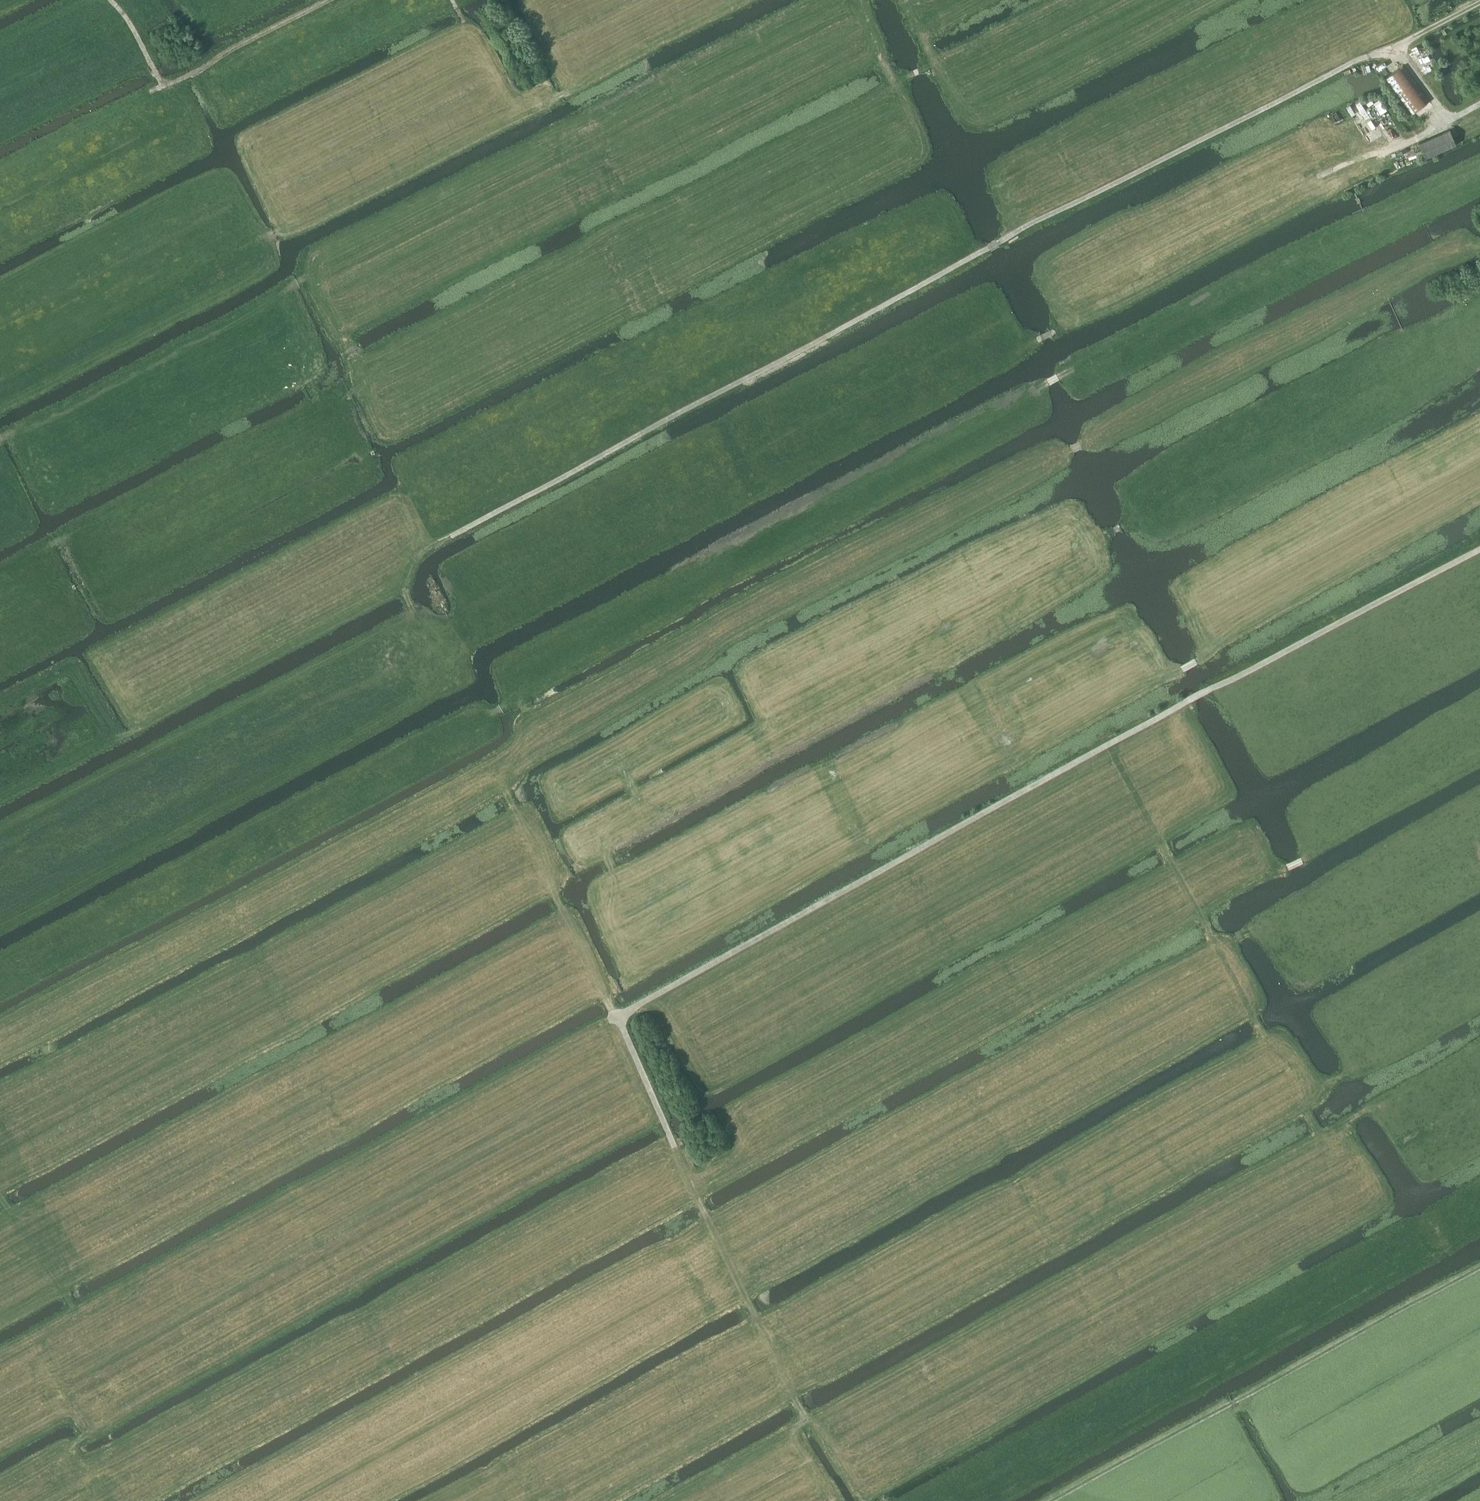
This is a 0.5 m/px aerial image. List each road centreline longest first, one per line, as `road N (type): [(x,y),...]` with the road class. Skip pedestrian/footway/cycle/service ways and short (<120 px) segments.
road 1 (track): [(1449,118),(1395,57),(1361,57),(1044,217),(450,537)]
road 2 (track): [(1479,549),(1110,743),(623,1015),(613,1011)]
road 3 (track): [(1479,1266),(1054,1500)]
road 4 (track): [(328,0),(0,171)]
road 5 (track): [(623,1015),(672,1140)]

